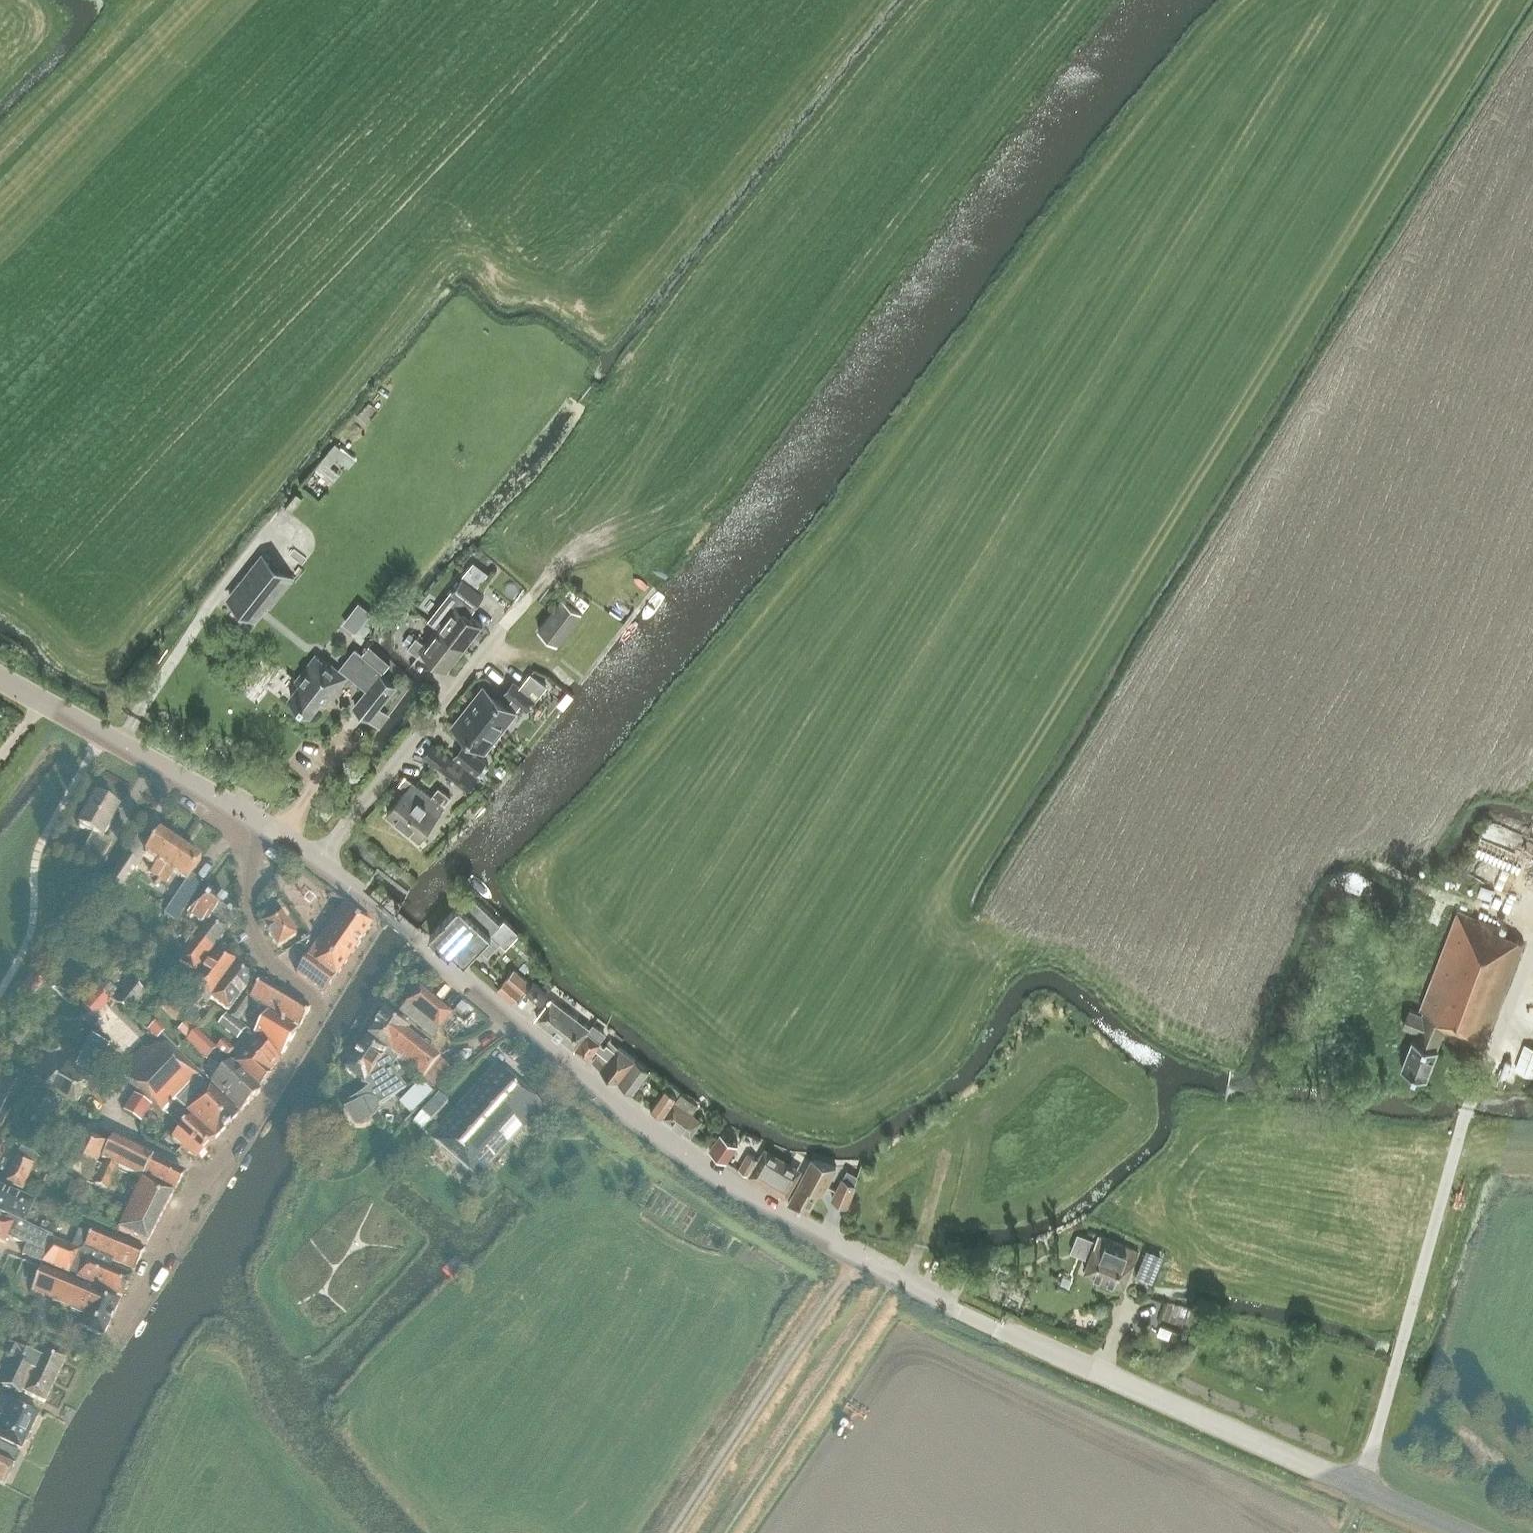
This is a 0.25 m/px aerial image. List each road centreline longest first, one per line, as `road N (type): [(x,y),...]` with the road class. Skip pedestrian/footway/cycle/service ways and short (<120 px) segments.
road 1 (tertiary): [(1460,1532),(896,1282),(812,1236),(591,1087),(319,863)]
road 2 (unclassified): [(116,1340),(322,1009),(263,972),(245,922),(249,816)]
road 3 (tertiary): [(249,816),(0,677)]
road 4 (unclassified): [(319,863),(483,659)]

